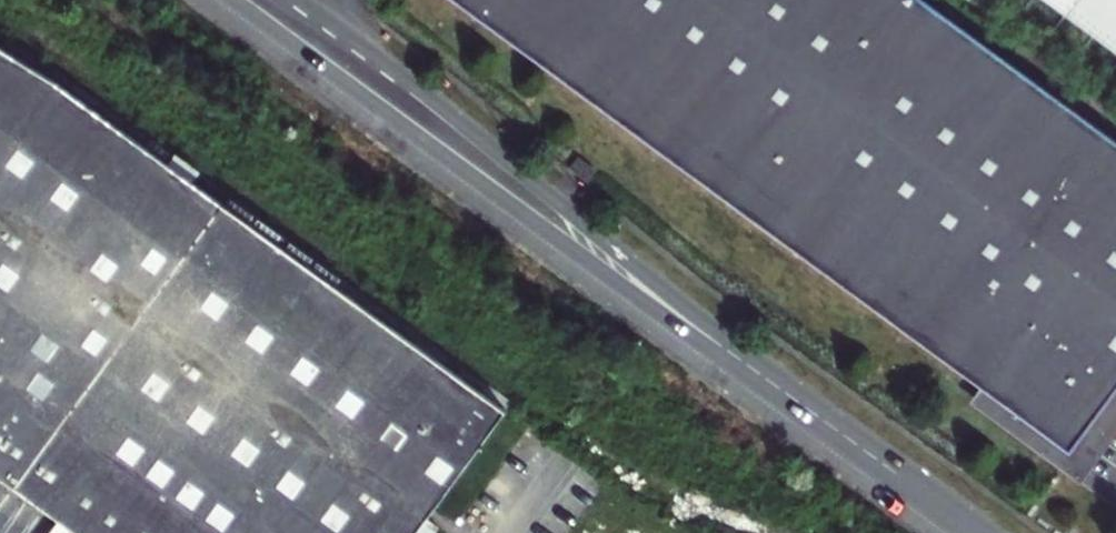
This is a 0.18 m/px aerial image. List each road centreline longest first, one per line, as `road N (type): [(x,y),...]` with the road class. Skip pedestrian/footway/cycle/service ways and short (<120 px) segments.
road 1 (unclassified): [(232,0),(796,403)]
road 2 (unclassified): [(796,403),(563,207),(296,0)]
road 3 (unclassified): [(796,403),(976,532)]

